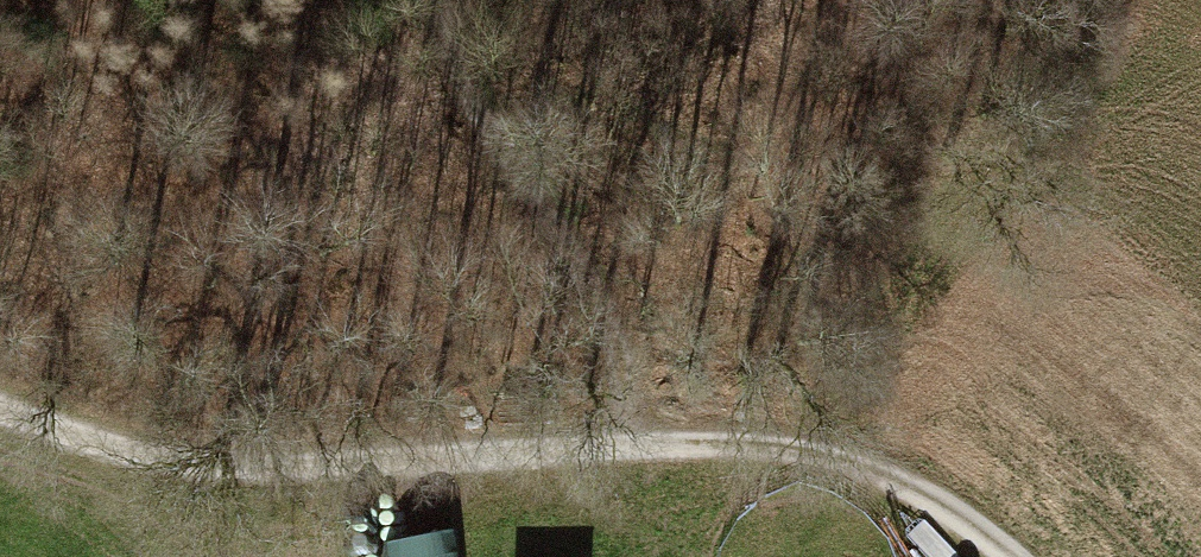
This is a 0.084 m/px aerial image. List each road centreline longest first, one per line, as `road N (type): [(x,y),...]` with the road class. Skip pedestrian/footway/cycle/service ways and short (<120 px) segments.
road 1 (track): [(0,411),(92,445),(263,470),(814,454),(918,494),(994,556)]
road 2 (track): [(653,463),(604,303),(463,83),(433,0)]

